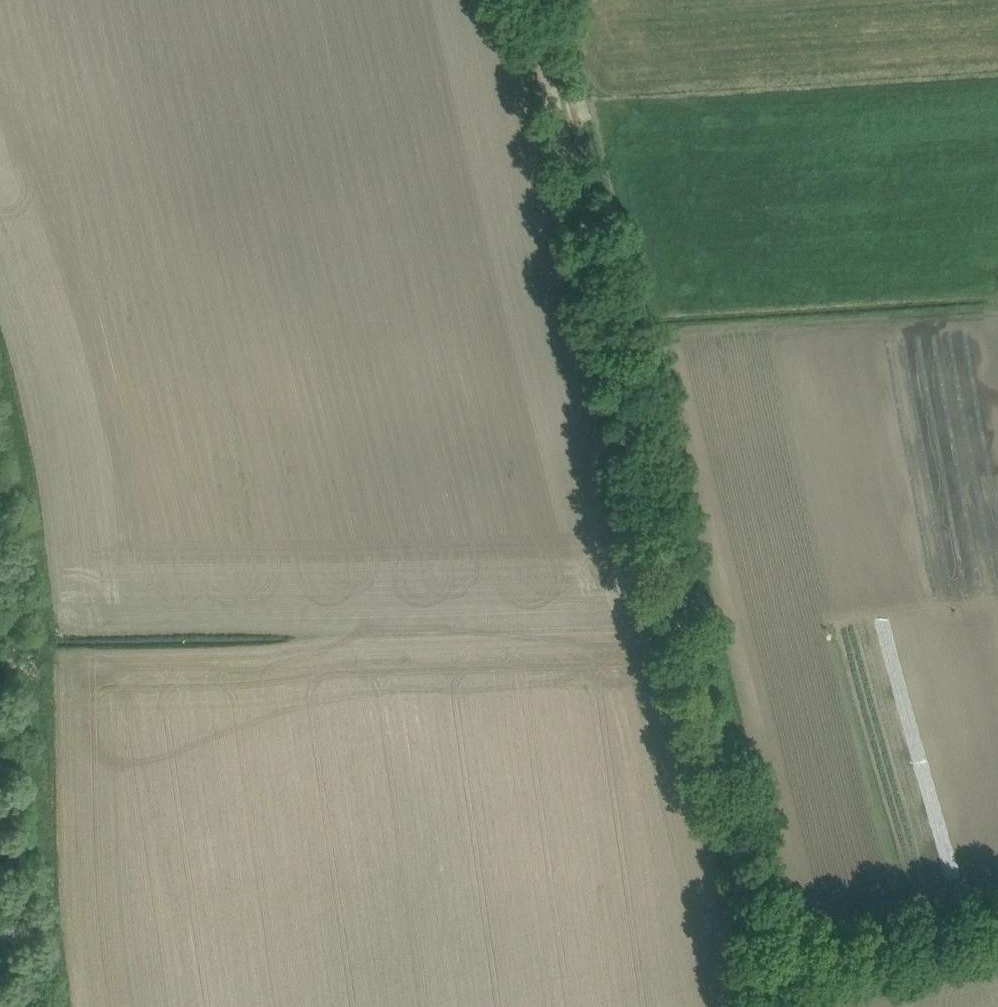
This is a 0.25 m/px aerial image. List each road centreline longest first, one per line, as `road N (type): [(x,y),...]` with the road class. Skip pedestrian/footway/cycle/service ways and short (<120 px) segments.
road 1 (track): [(533,0),(773,1006)]
road 2 (track): [(997,917),(778,966)]

